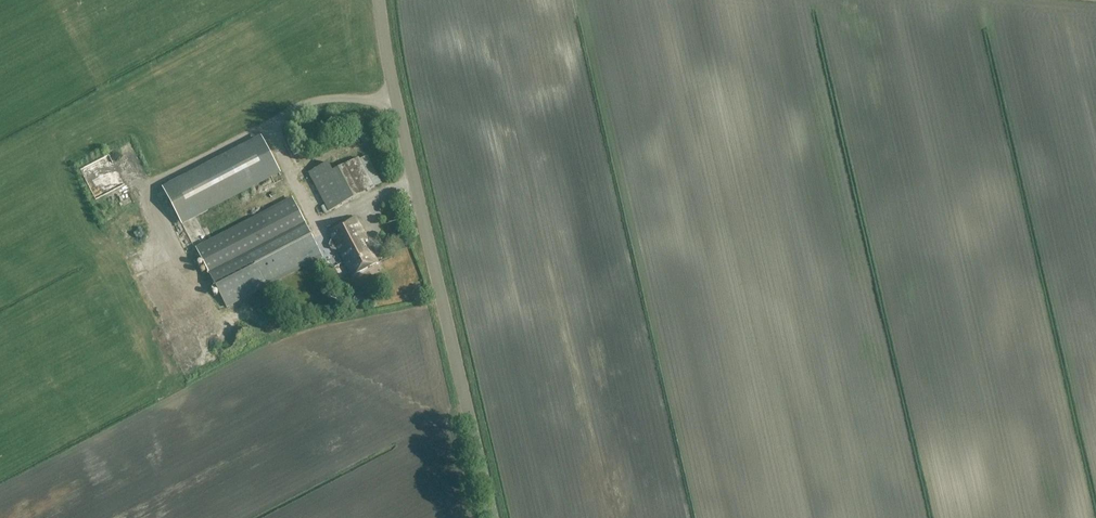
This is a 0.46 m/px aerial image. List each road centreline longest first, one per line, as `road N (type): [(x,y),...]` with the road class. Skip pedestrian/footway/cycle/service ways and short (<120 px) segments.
road 1 (unclassified): [(491,517),(413,188),(378,0)]

